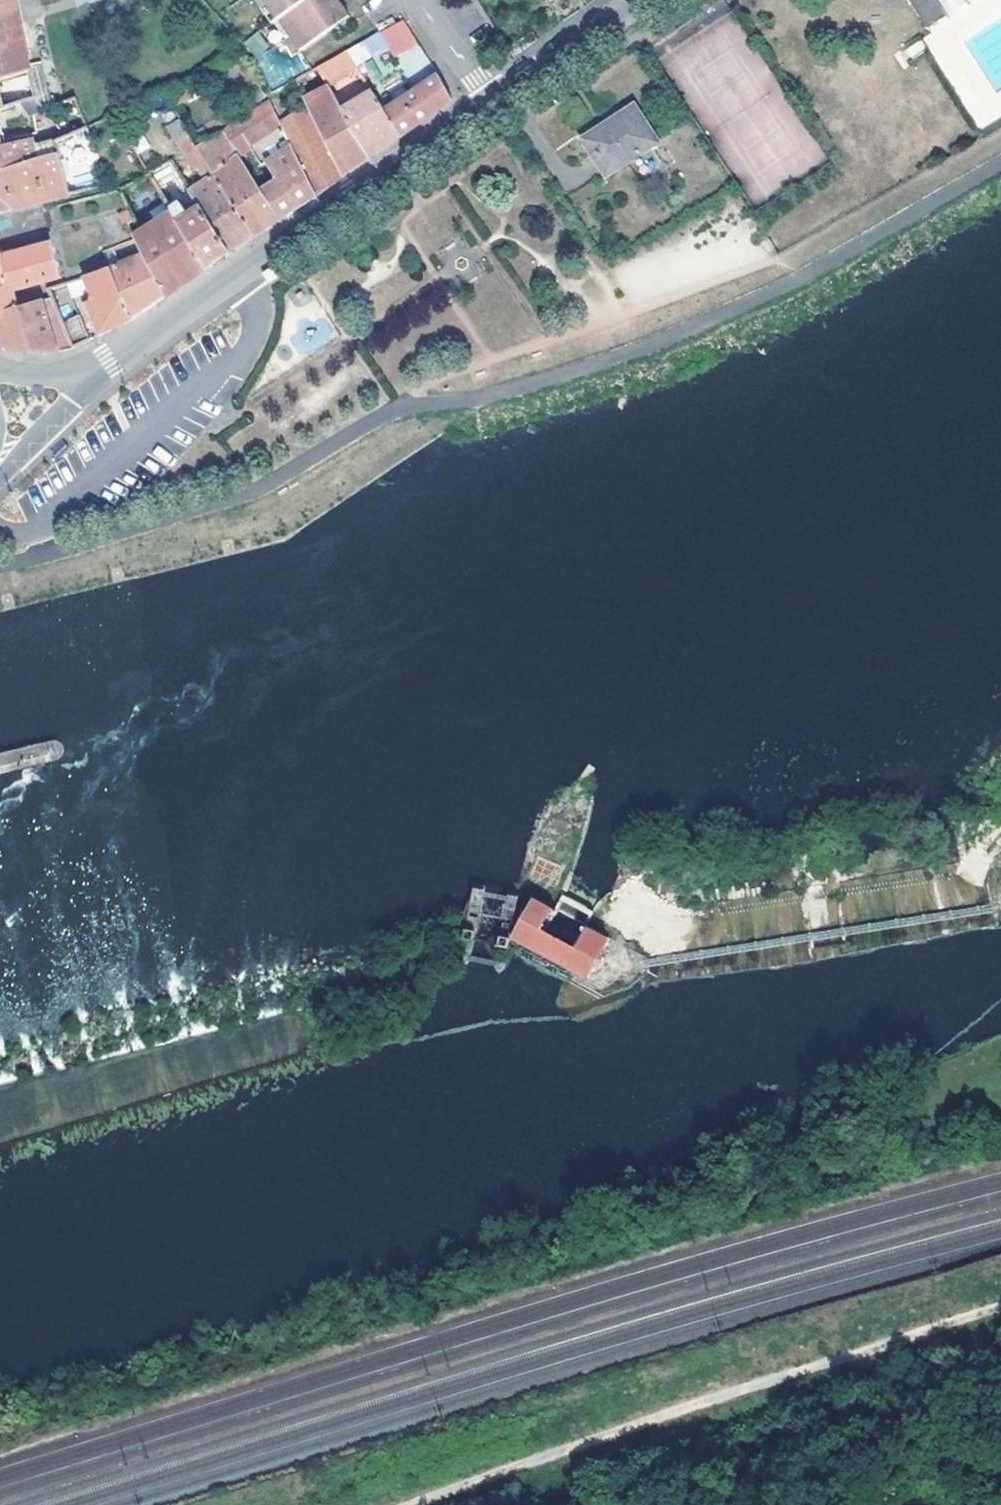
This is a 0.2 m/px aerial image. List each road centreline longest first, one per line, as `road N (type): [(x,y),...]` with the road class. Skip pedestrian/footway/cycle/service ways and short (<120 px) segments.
road 1 (track): [(1000,1307),(411,1504)]
road 2 (tertiary): [(108,365),(485,99)]
road 3 (tertiary): [(485,99),(638,0)]
road 4 (tertiary): [(0,473),(50,437),(108,365)]
road 5 (residential): [(415,0),(485,99)]

